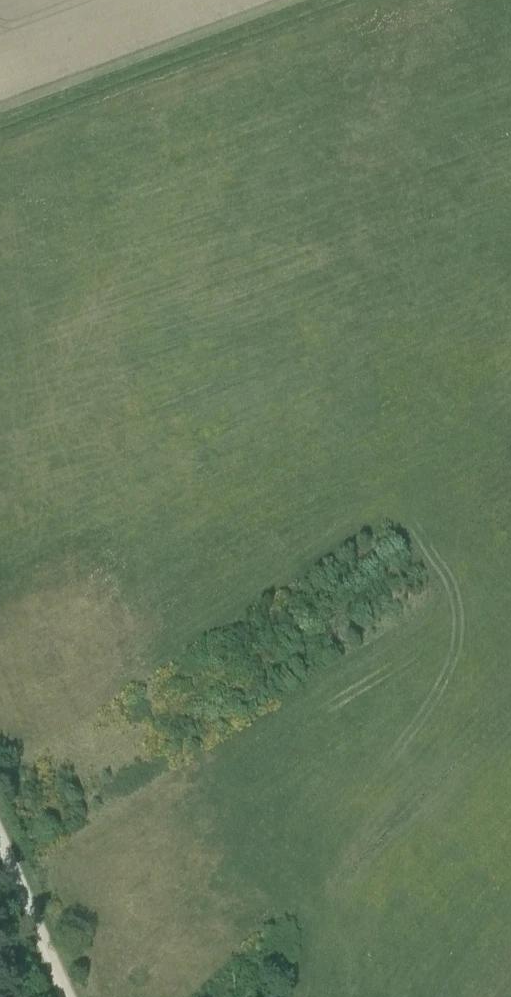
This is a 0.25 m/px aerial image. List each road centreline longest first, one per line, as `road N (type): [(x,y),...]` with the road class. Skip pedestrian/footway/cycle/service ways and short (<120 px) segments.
road 1 (track): [(68,996),(0,838)]

